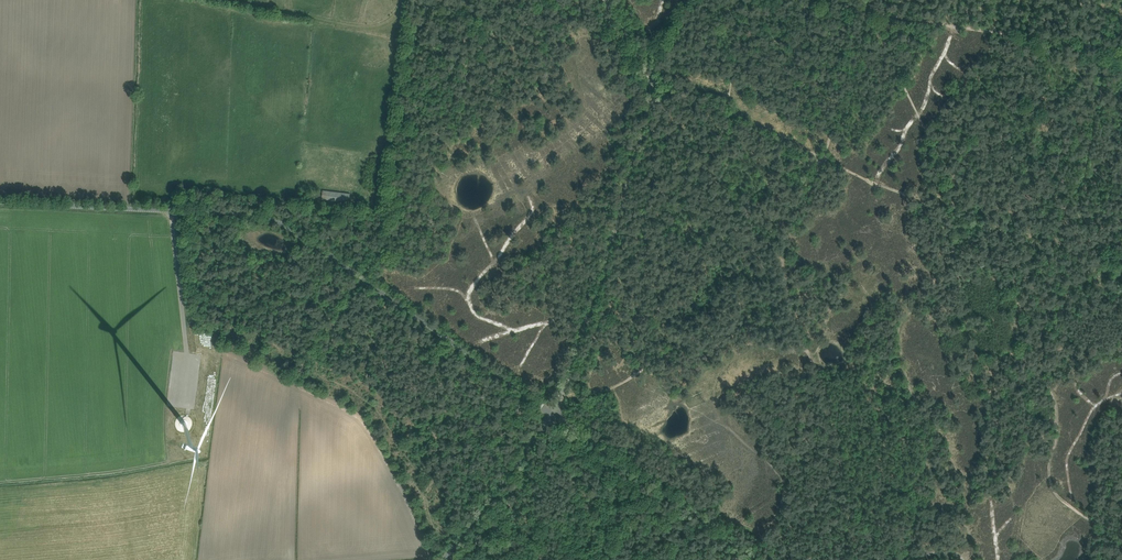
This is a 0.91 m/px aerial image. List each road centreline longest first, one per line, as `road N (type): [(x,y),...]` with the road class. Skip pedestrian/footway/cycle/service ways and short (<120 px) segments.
road 1 (unclassified): [(554,415),(268,219),(0,201)]
road 2 (unclassified): [(554,415),(649,93),(641,56),(604,0)]
road 3 (unclassified): [(760,559),(554,415)]
road 4 (track): [(169,210),(185,400)]
road 5 (unclassified): [(443,559),(488,491),(554,415)]

